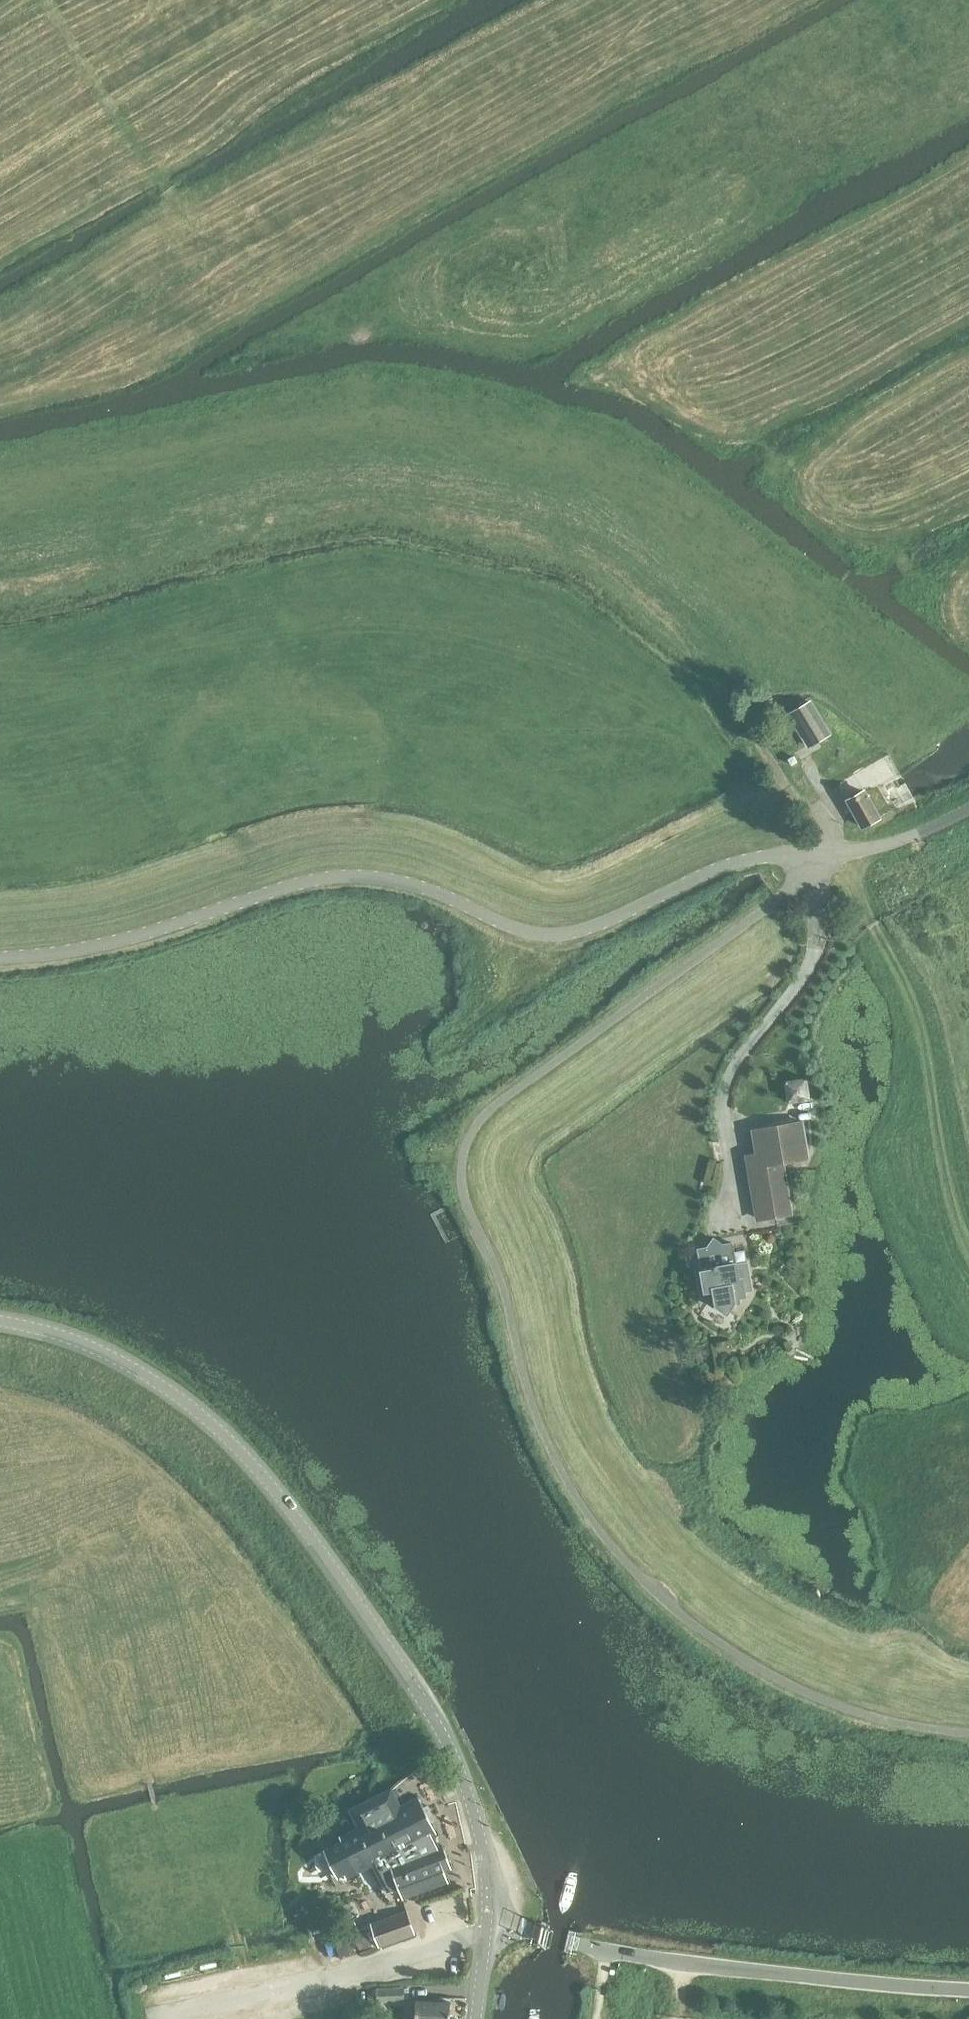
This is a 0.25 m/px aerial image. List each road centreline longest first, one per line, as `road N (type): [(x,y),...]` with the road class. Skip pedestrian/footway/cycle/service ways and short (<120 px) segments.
road 1 (unclassified): [(806,852),(803,881),(473,1127),(462,1187),(552,1452),(626,1565),(717,1643),(774,1678),(892,1722),(968,1732)]
road 2 (unclassified): [(806,852),(740,860),(564,937),(511,931),(386,877),(293,889),(112,948),(0,961)]
road 3 (tertiary): [(495,1926),(479,1827),(430,1709),(272,1481),(184,1401),(114,1357),(0,1322)]
road 4 (unclassified): [(968,1986),(646,1955),(495,1926)]
road 5 (unclassified): [(806,852),(880,845),(968,808)]

